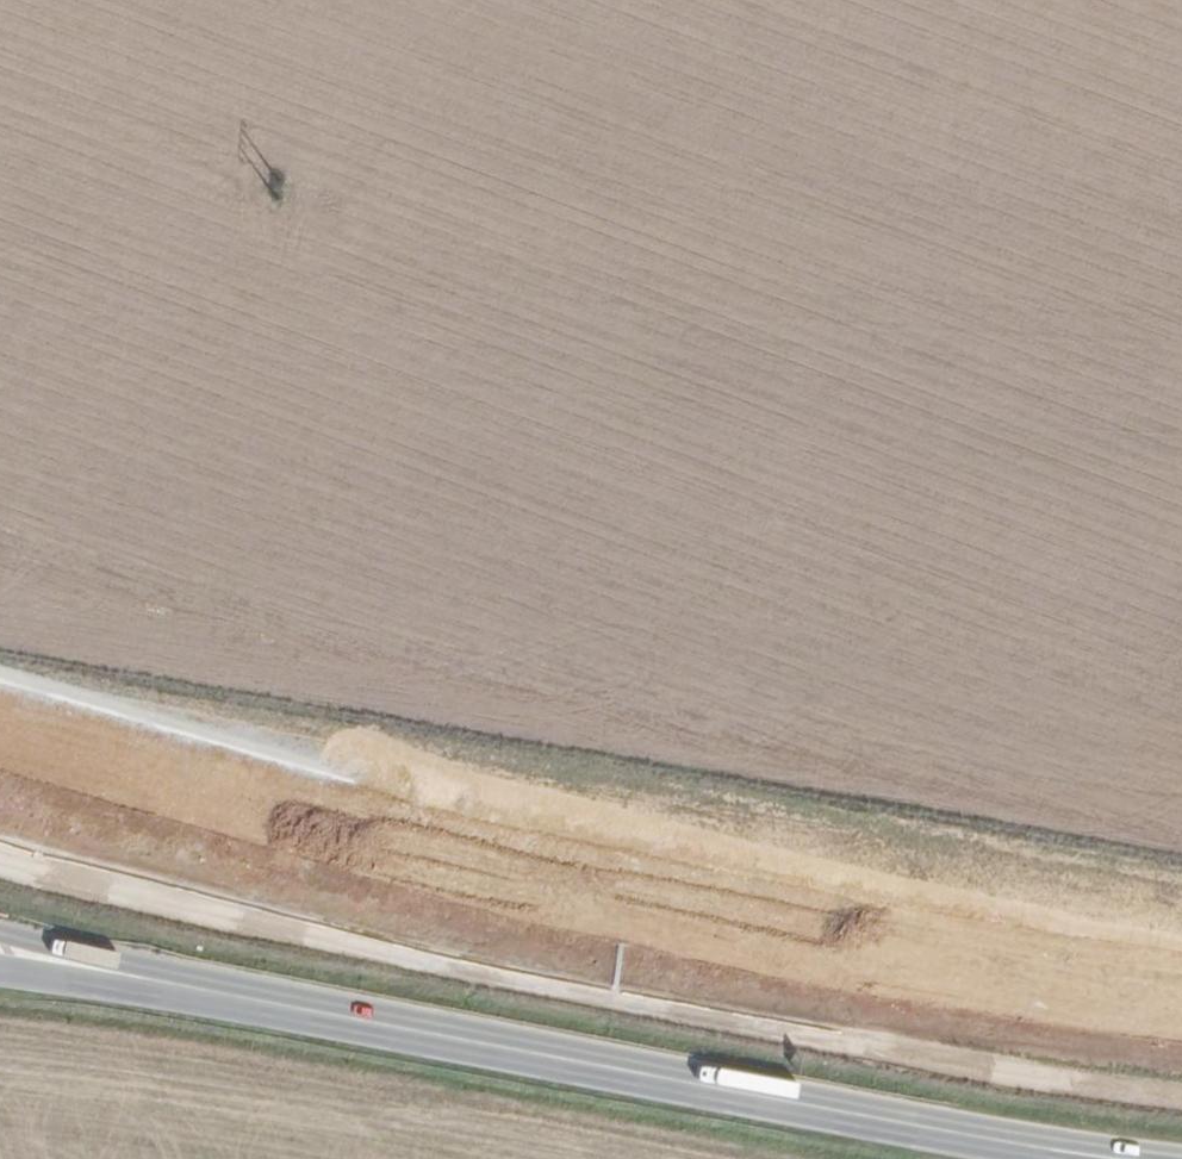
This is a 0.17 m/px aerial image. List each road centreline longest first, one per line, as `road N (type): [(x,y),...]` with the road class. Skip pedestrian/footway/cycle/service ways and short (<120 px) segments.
road 1 (primary): [(44,958),(1106,1158)]

